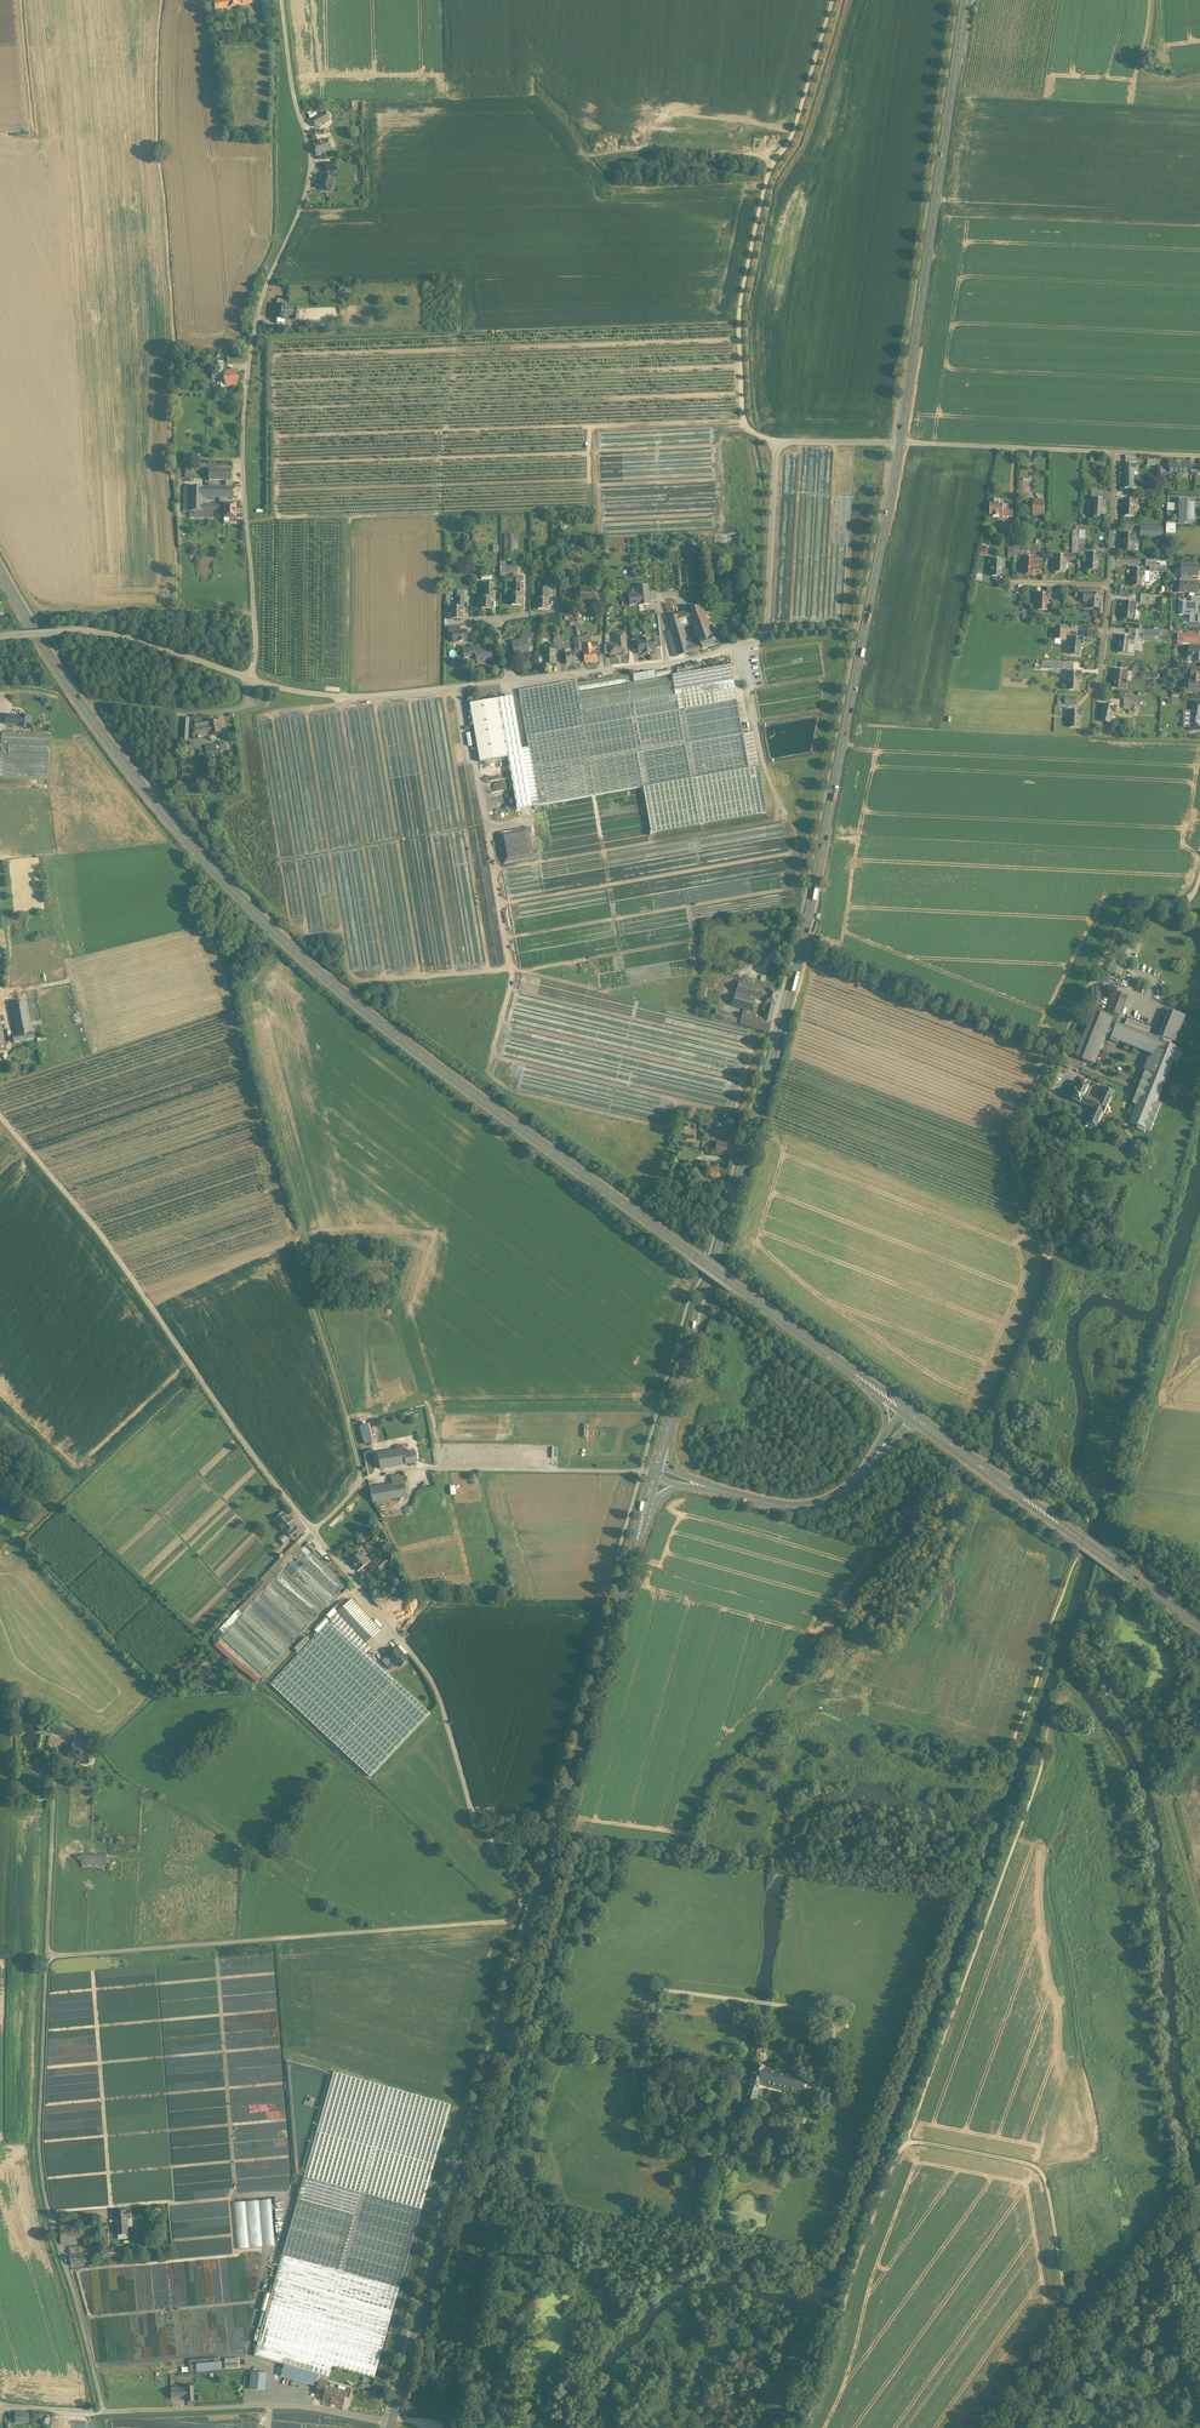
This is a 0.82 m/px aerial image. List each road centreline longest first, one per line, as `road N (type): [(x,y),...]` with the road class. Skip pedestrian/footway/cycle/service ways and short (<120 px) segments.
road 1 (primary): [(0,571),(120,759),(276,934),(421,1057),(870,1386)]
road 2 (residential): [(107,2413),(48,2200),(49,1957),(511,1921),(522,1903),(496,1834)]
road 3 (residential): [(496,1834),(479,1824),(427,1664),(313,1531),(130,1266),(0,1112)]
road 4 (track): [(1045,1760),(944,2046),(849,2283),(828,2376),(804,2427)]
road 5 (track): [(281,0),(310,161),(305,194),(258,312),(249,367),(243,471),(255,611),(252,680)]
road 6 (primary): [(392,2423),(560,1827)]
road 7 (primary): [(657,1465),(802,948)]
road 8 (unclassified): [(802,948),(1055,1049),(1128,909),(1145,899),(1187,903),(1199,874)]
road 9 (residential): [(0,638),(114,636),(282,691),(362,698),(511,682)]
road 10 (track): [(365,1484),(296,1246),(301,1220),(249,981)]
road 11 (primary): [(802,948),(901,442)]
road 12 (track): [(834,0),(793,139),(771,159),(739,322),(745,419),(753,431),(779,441)]
road 13 (track): [(1171,2205),(1092,1735)]
road 14 (primary): [(901,442),(968,0)]
road 15 (track): [(342,696),(349,770),(344,962),(352,981),(512,979)]
road 16 (residential): [(669,661),(765,638),(779,441),(901,442)]
road 17 (track): [(461,685),(512,969),(482,1074)]
road 18 (track): [(907,2144),(1022,2164),(1044,2176),(1063,2276),(1072,2427)]
road 19 (track): [(486,820),(773,767),(785,779),(797,860)]
road 20 (track): [(1055,1049),(1007,1135),(1049,1279),(992,1408)]
road 21 (primary): [(913,1417),(1199,1628)]
road 22 (primary): [(560,1827),(645,1509)]
road 23 (track): [(255,611),(46,609),(0,538)]
road 24 (residential): [(392,2423),(301,2406),(107,2413)]
road 25 (track): [(841,1620),(780,1702),(784,1714),(814,1736),(754,1845)]
road 26 (track): [(632,1563),(851,1622),(892,1650)]
road 27 (track): [(392,1621),(430,1604),(563,1603),(593,1604),(614,1627)]
road 28 (unclassified): [(901,442),(1117,451)]
road 29 (residential): [(511,682),(669,661)]
road 30 (primary): [(864,1474),(808,1506),(716,1490)]
road 31 (track): [(1099,1722),(1063,1681),(1045,1760)]
road 32 (residential): [(1117,451),(1114,582)]

